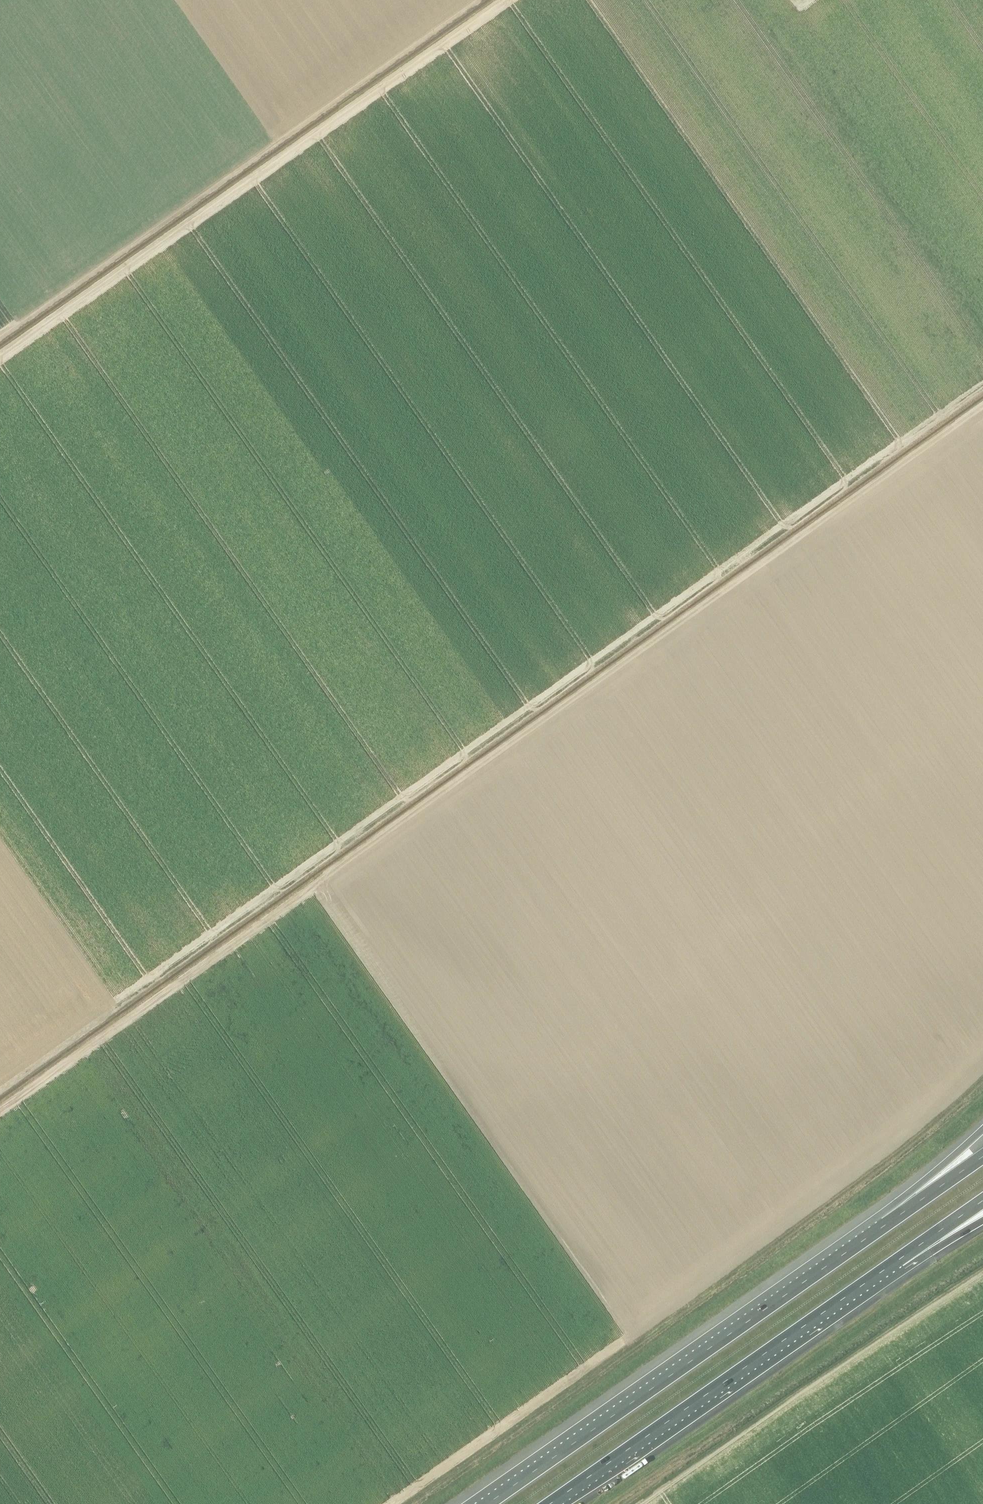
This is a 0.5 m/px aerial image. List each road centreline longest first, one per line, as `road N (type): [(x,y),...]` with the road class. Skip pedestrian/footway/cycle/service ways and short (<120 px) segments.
road 1 (track): [(502,0),(0,354)]
road 2 (motorway): [(885,1224),(487,1503)]
road 3 (motorway): [(549,1503),(898,1260)]
road 4 (motorway): [(982,1130),(885,1224)]

